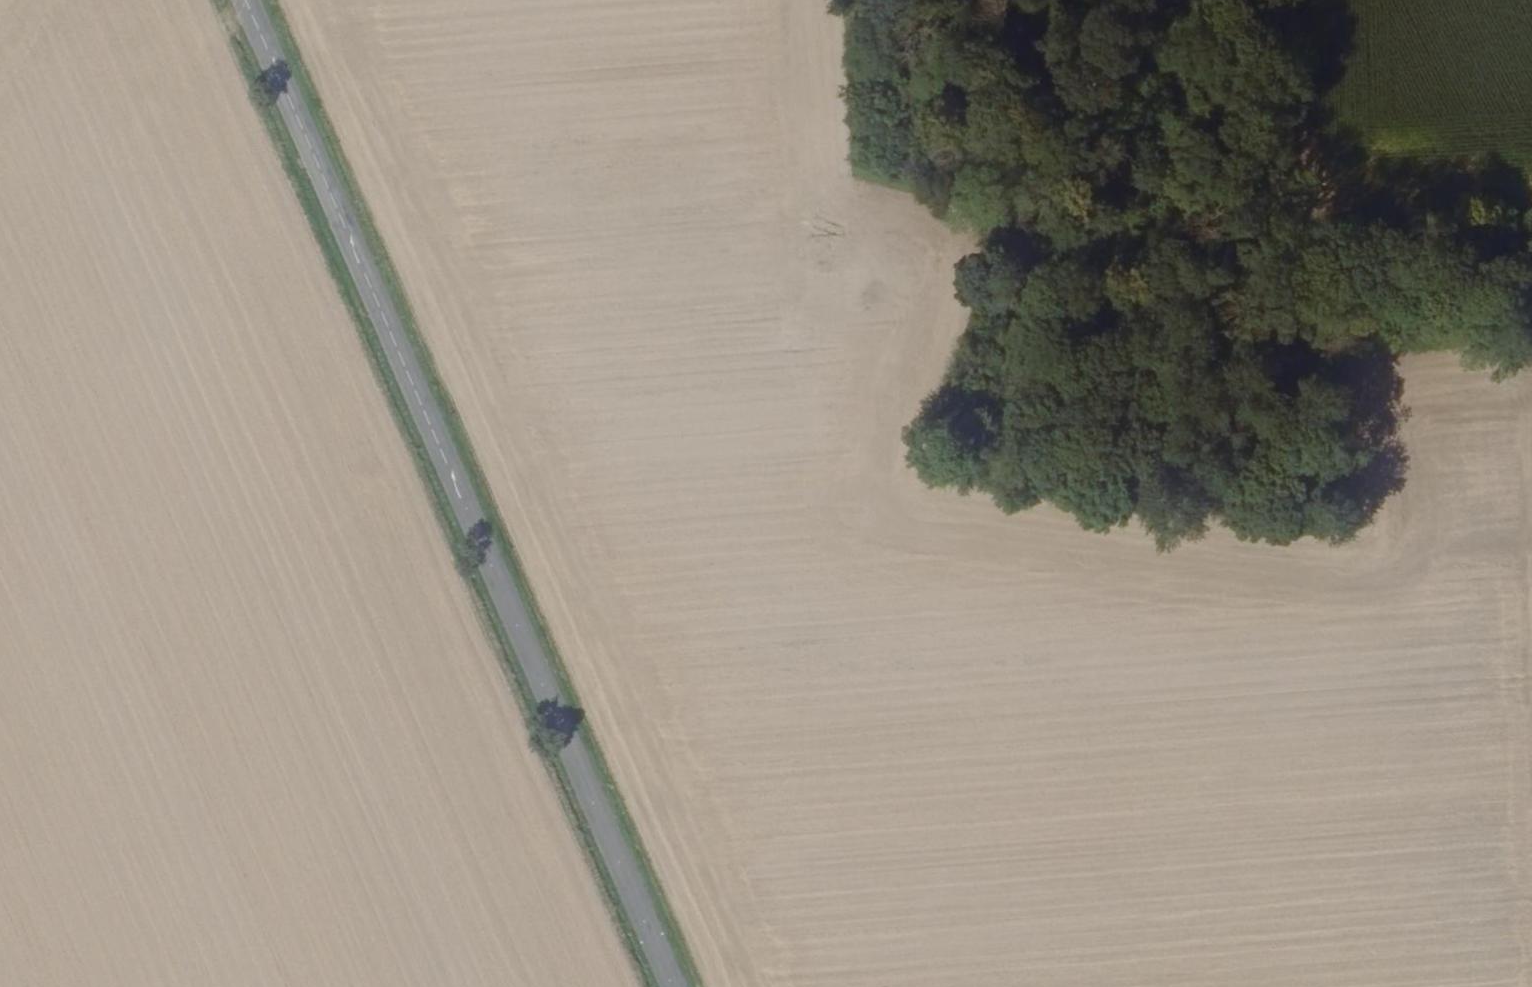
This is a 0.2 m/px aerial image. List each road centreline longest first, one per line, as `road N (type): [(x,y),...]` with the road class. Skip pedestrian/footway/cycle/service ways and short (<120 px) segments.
road 1 (tertiary): [(246,0),(669,986)]

